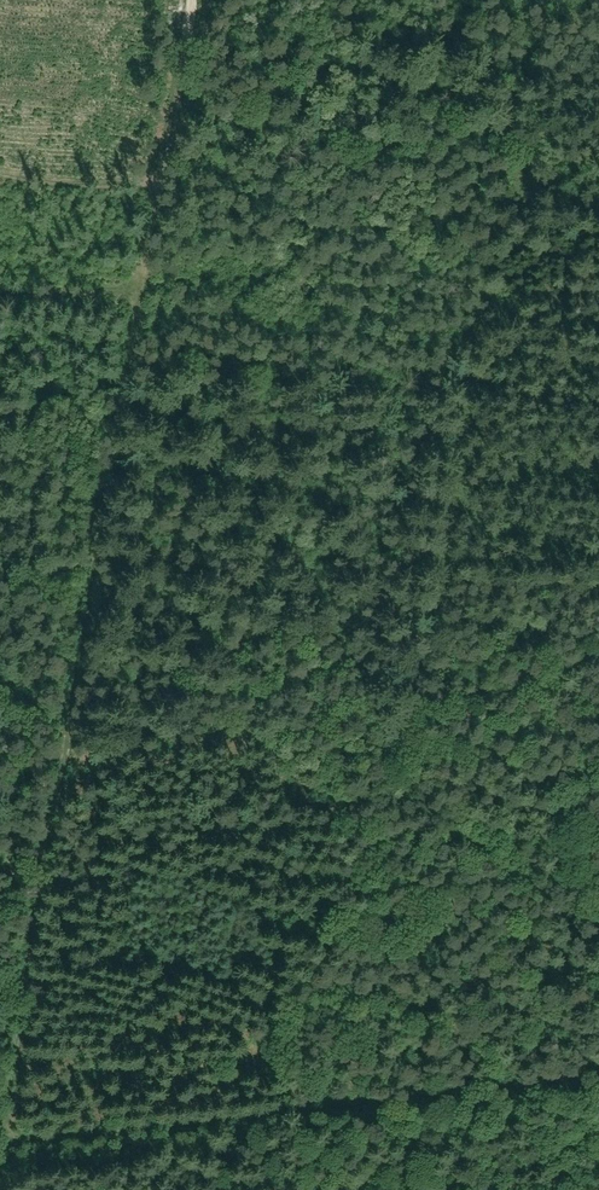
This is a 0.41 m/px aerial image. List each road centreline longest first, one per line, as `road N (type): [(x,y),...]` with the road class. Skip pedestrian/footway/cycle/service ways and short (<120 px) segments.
road 1 (track): [(497,61),(339,1189)]
road 2 (track): [(182,0),(0,1085)]
road 3 (track): [(0,1135),(598,1071)]
road 4 (track): [(128,308),(0,301)]

